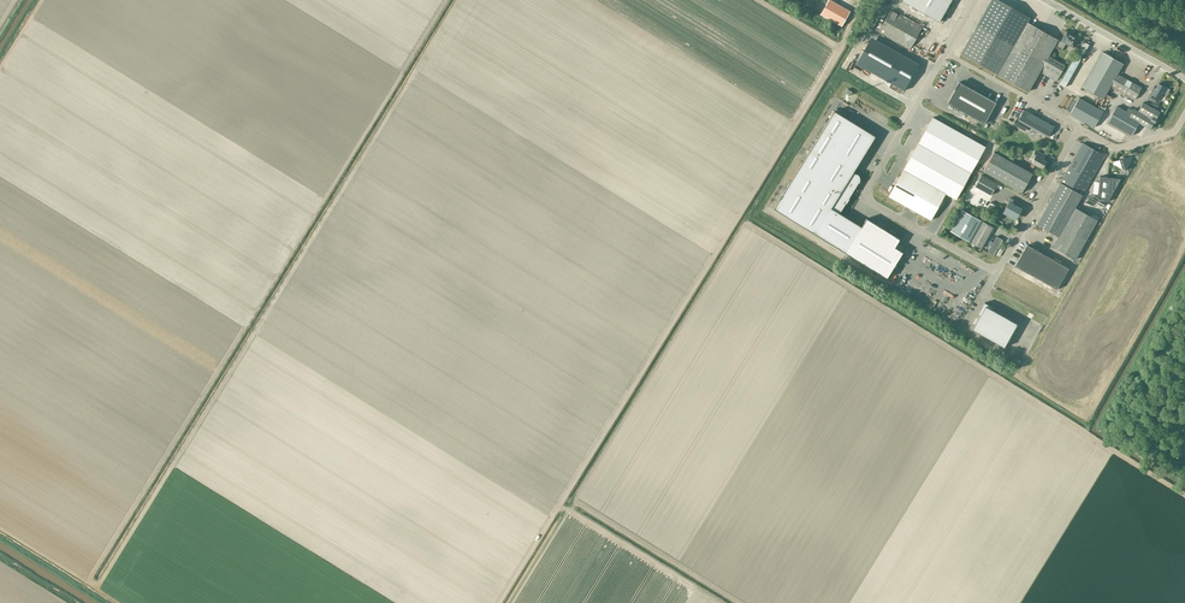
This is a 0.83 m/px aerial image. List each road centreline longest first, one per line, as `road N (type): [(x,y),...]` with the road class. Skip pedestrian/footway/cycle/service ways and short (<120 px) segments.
road 1 (track): [(498,602),(765,173),(856,8)]
road 2 (unclassified): [(1078,128),(996,273),(876,206),(863,199),(945,53)]
road 3 (track): [(740,602),(574,501)]
road 4 (track): [(556,509),(719,602)]
road 5 (unclassified): [(1184,79),(1045,0)]
road 6 (unclassified): [(1078,128),(945,53)]
road 7 (unclassified): [(1184,114),(1171,133),(1120,148),(1078,128)]

